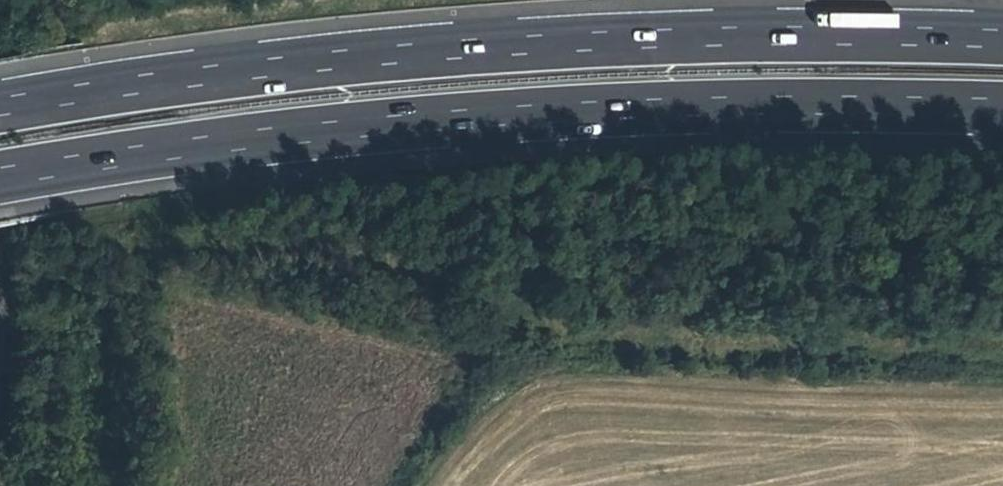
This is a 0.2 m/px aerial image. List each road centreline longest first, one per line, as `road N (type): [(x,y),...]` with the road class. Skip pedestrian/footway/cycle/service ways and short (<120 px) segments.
road 1 (motorway): [(0,181),(241,143),(530,118),(1002,112)]
road 2 (motorway): [(1002,43),(526,49),(0,109)]

